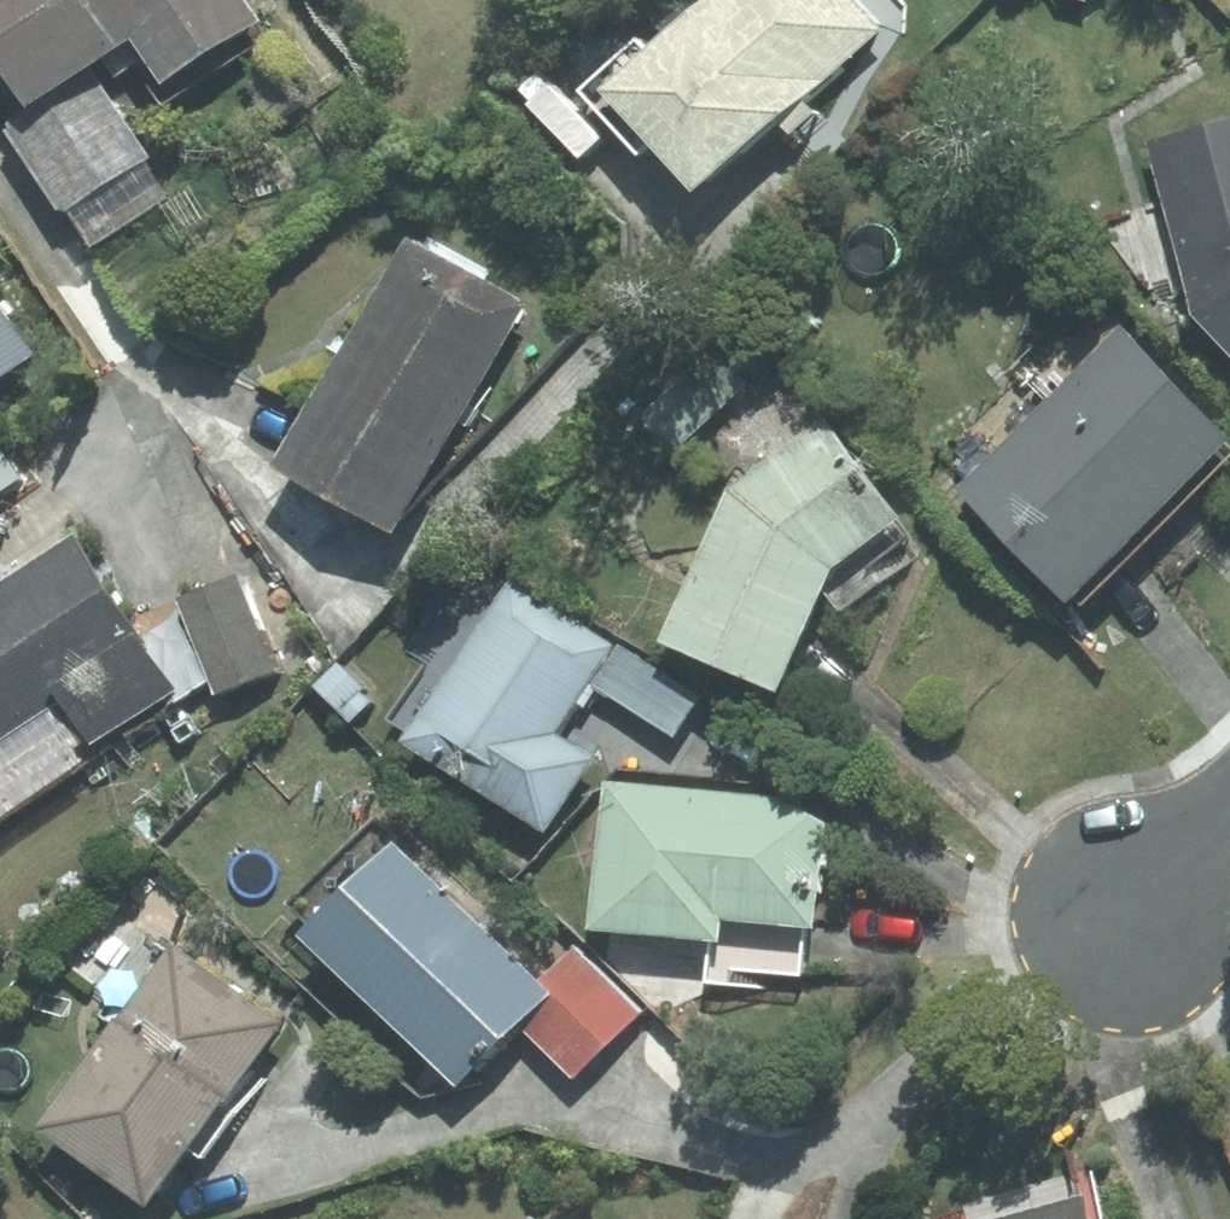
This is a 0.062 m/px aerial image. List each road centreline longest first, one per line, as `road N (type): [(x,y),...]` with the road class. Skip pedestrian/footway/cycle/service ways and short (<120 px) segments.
road 1 (residential): [(1141,913),(1229,822)]

